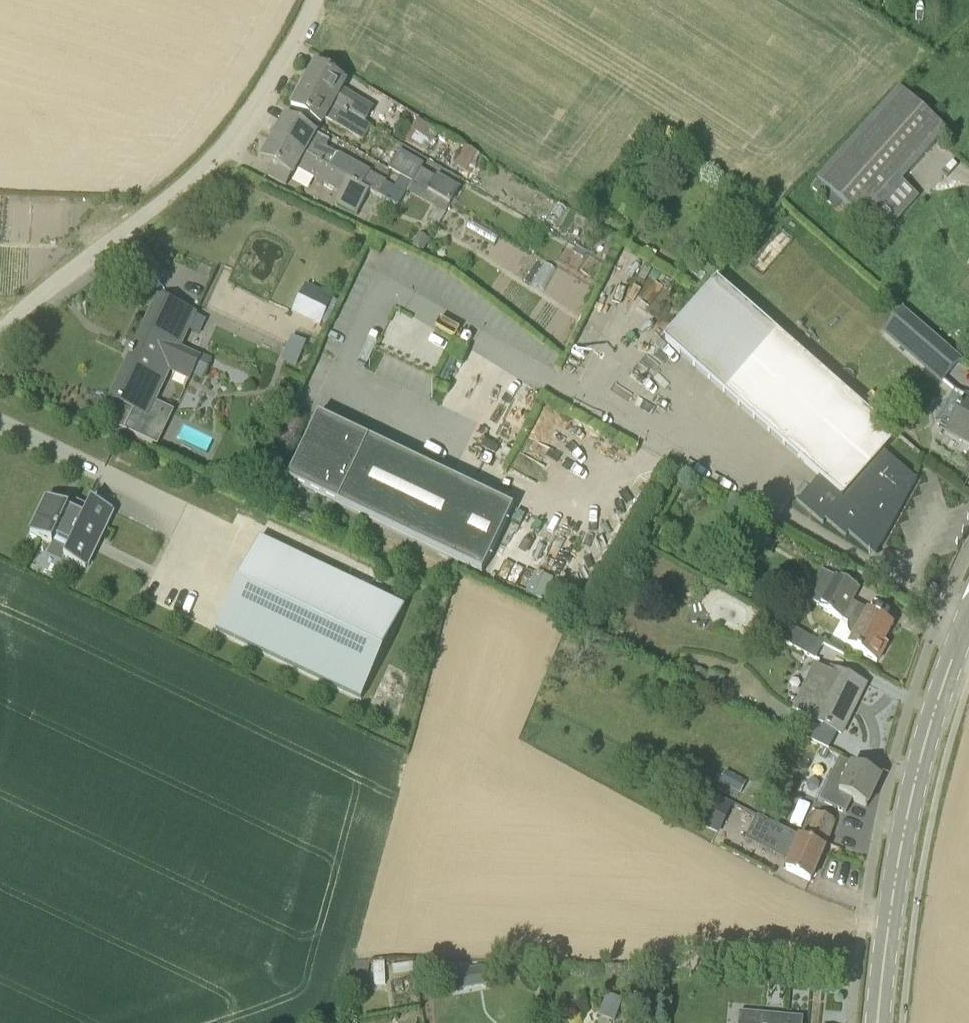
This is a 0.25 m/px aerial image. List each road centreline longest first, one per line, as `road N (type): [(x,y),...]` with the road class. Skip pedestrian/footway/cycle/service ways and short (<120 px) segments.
road 1 (unclassified): [(0,338),(254,129),(288,89),(328,0)]
road 2 (secondary): [(877,1022),(913,793),(968,621)]

